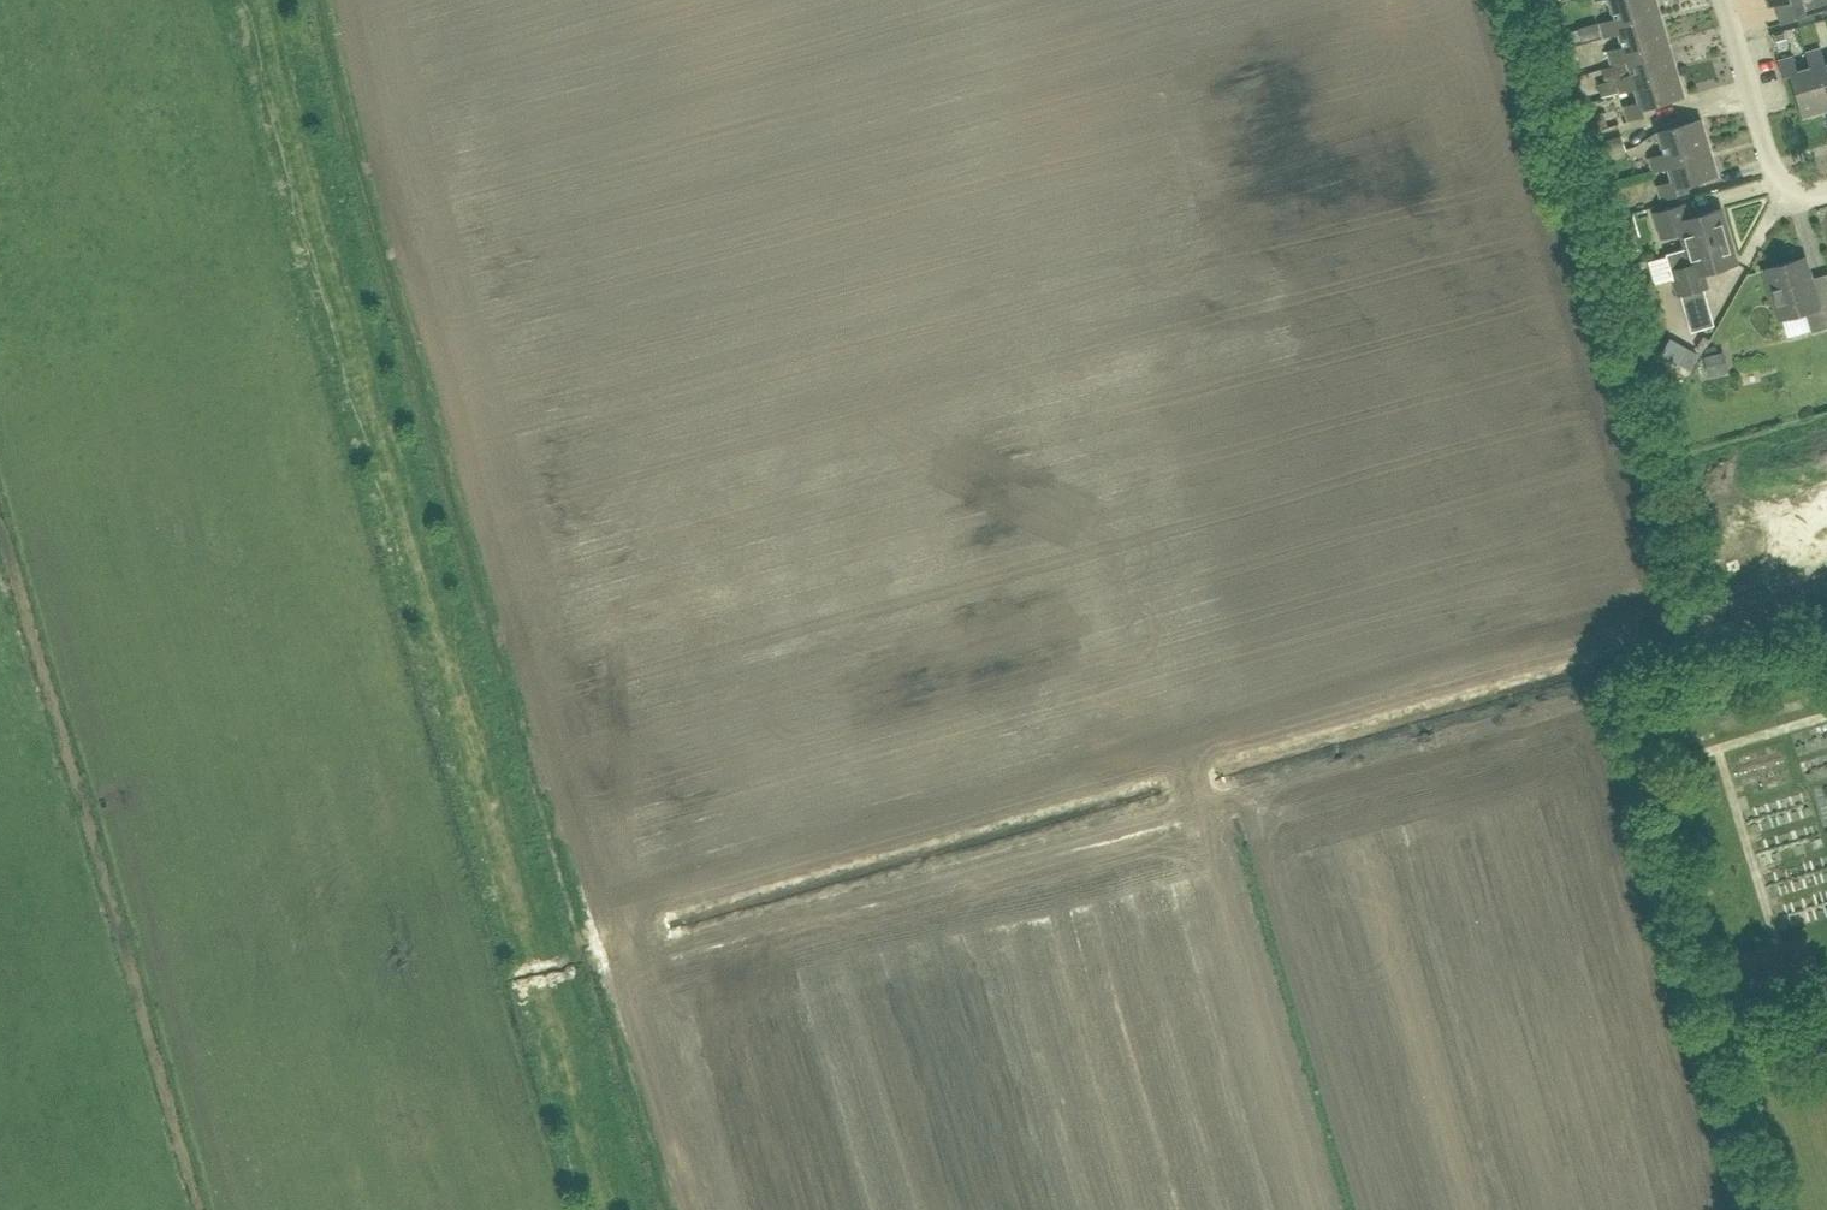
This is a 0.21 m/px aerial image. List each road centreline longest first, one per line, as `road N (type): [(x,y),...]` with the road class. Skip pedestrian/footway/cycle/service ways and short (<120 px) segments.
road 1 (residential): [(1787,187),(1768,166),(1720,0)]

